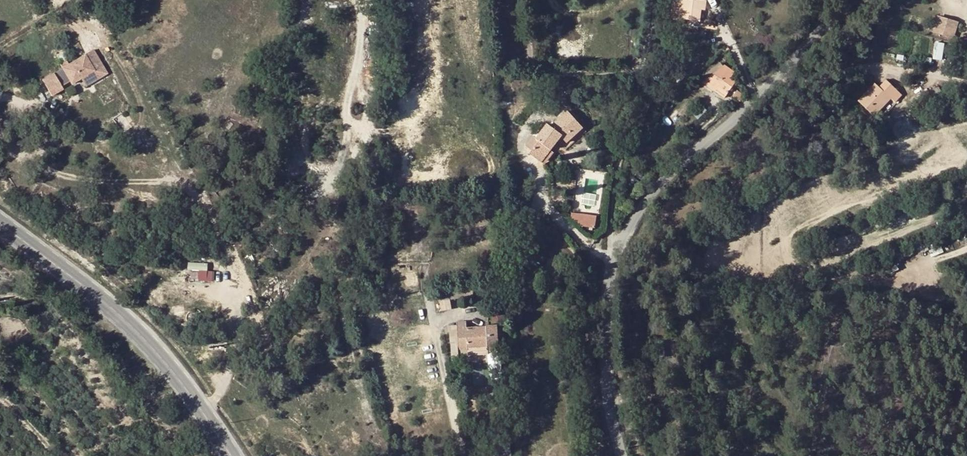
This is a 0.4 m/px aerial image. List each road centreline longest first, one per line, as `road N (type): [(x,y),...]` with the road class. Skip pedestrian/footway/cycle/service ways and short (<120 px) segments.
road 1 (unclassified): [(849,0),(824,37),(658,186),(629,230),(607,294),(604,378),(621,455)]
road 2 (track): [(361,0),(339,210),(340,284),(360,399)]
road 3 (tertiary): [(234,455),(125,323),(0,224)]
road 4 (track): [(427,0),(425,95),(414,115),(397,127),(348,131)]

